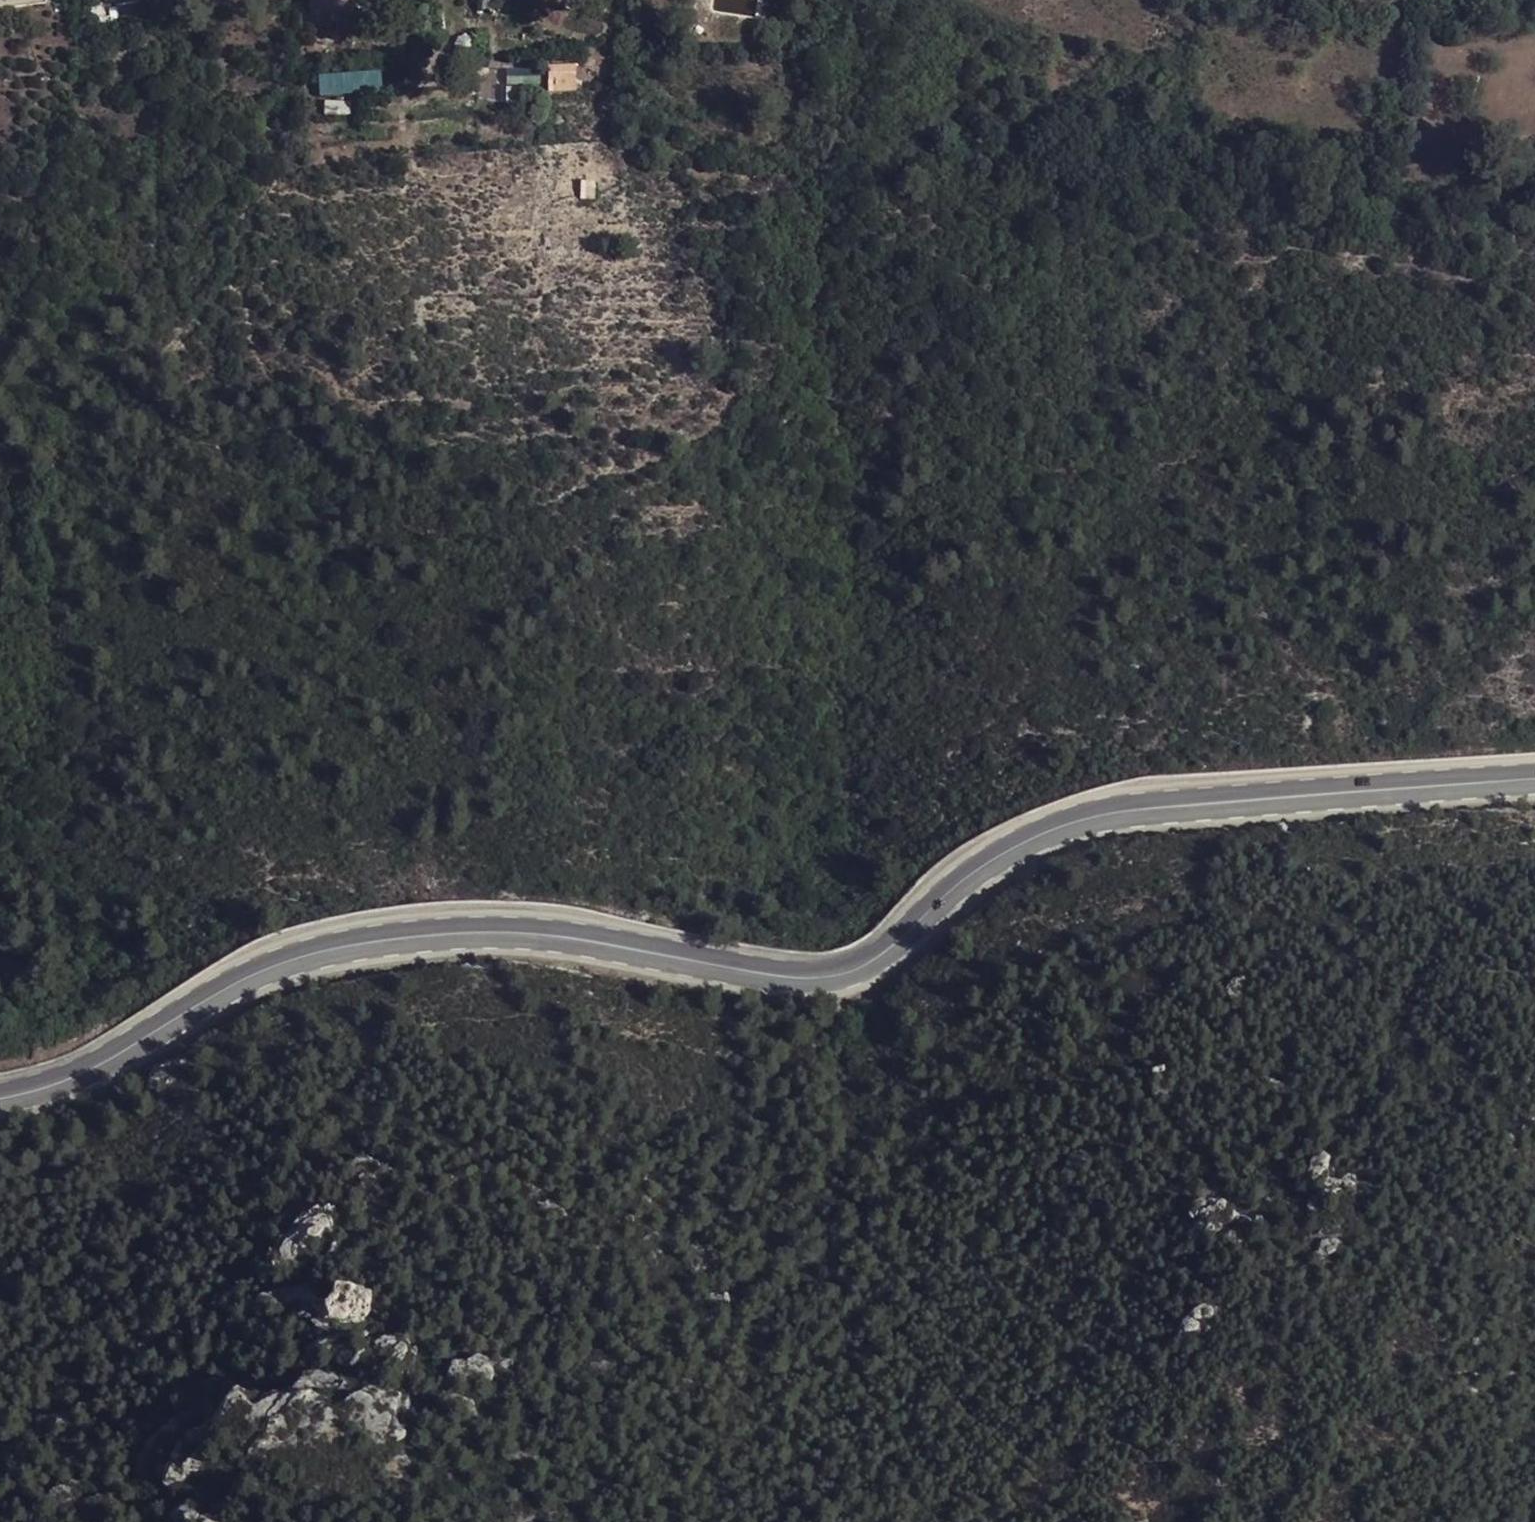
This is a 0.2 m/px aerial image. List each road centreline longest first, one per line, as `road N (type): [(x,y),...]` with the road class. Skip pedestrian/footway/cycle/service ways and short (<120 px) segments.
road 1 (primary): [(0,1102),(73,1082),(225,992),(340,951),(471,935),(539,937),(833,979),(906,936),(999,860),(1092,821),(1534,784)]

